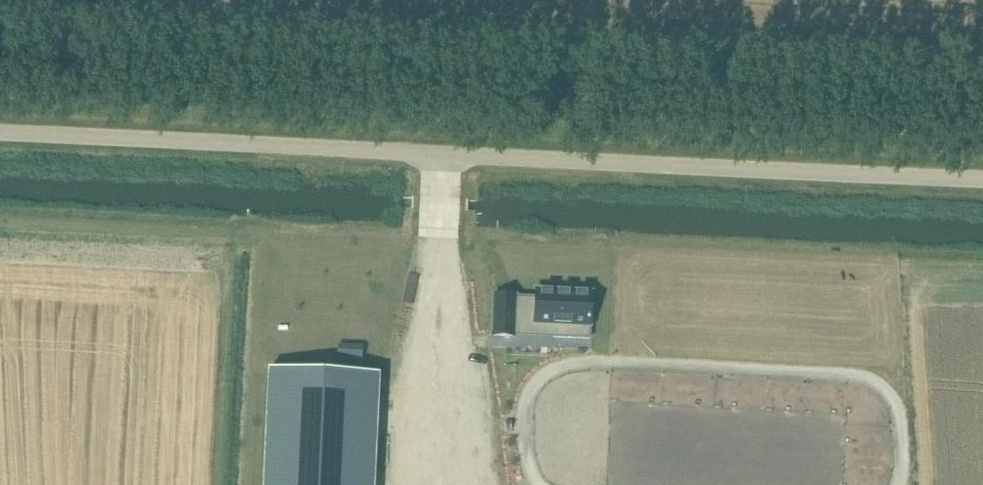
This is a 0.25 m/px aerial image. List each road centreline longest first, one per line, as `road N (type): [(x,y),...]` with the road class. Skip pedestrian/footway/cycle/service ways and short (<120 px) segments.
road 1 (unclassified): [(0,133),(982,180)]
road 2 (track): [(217,242),(982,269)]

